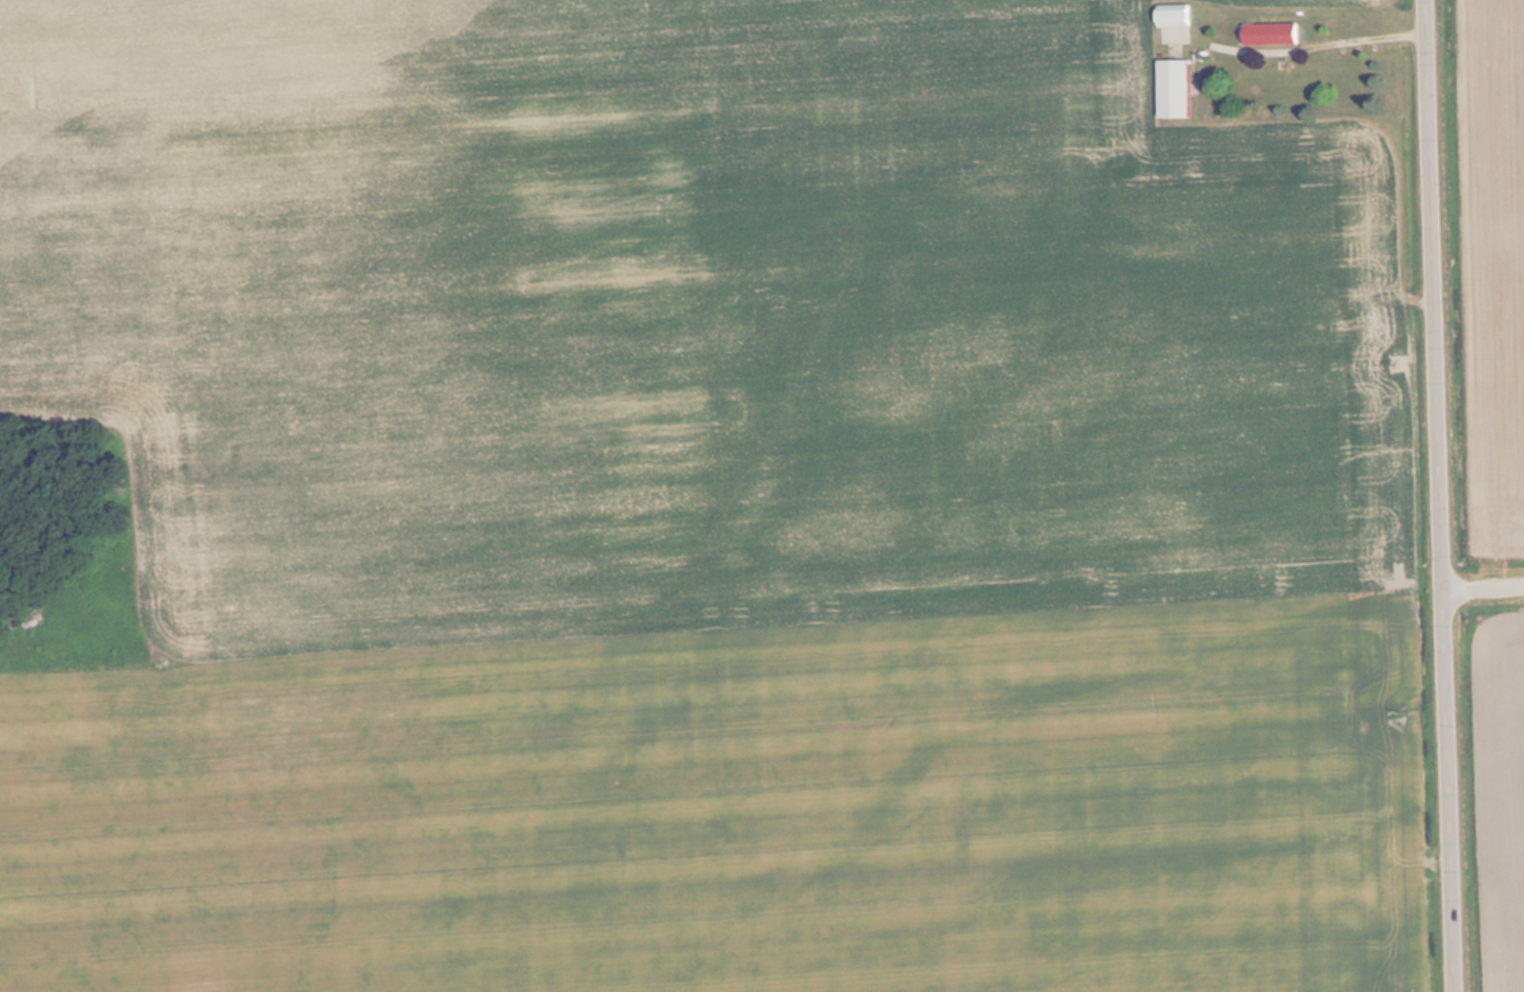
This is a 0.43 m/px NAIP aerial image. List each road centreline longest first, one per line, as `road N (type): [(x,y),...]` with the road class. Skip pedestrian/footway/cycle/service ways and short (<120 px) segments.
road 1 (secondary): [(1433,0),(1459,991)]

